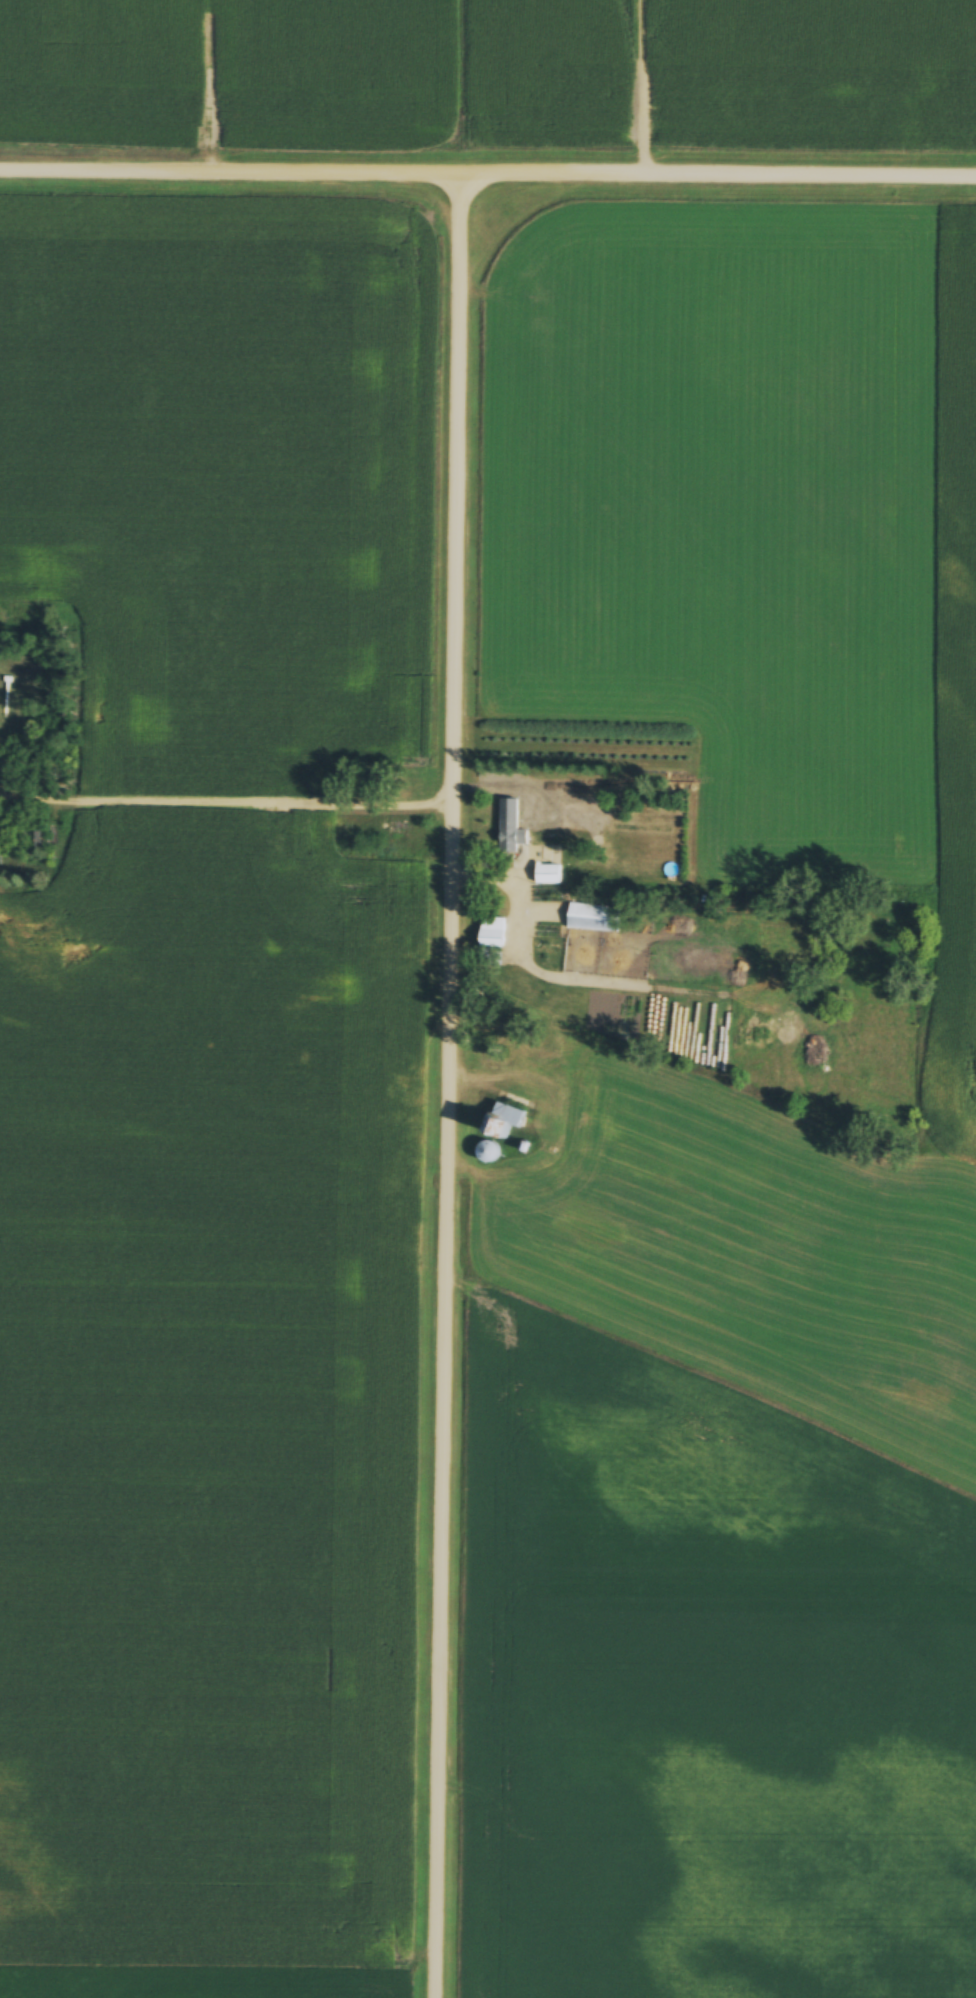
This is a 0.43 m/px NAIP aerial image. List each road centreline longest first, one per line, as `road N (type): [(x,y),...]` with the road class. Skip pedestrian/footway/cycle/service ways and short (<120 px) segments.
road 1 (residential): [(439,1997),(465,175)]
road 2 (residential): [(975,179),(0,170)]
road 3 (residential): [(448,1115),(954,1130)]

